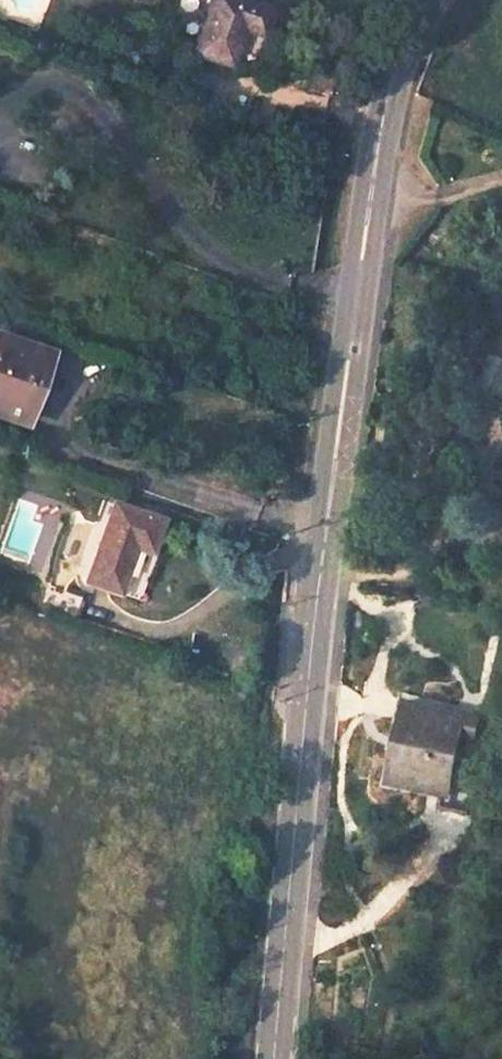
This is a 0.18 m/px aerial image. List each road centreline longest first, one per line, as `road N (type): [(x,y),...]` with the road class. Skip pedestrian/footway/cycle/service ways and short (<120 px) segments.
road 1 (secondary): [(433,0),(409,41),(393,91),(358,295),(295,809),(275,1058)]

